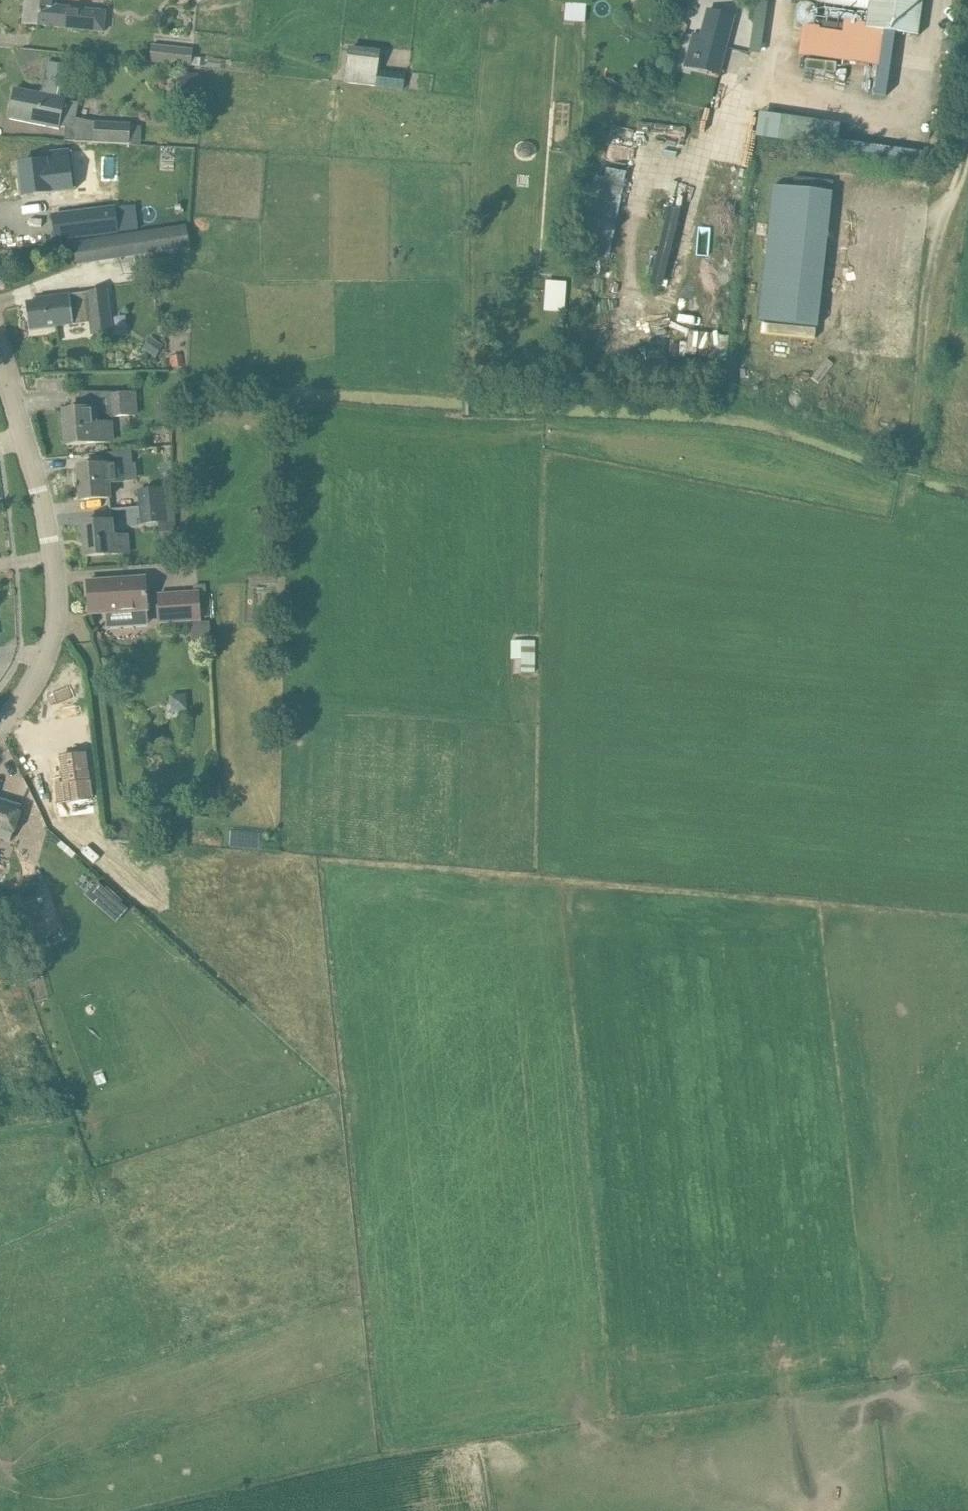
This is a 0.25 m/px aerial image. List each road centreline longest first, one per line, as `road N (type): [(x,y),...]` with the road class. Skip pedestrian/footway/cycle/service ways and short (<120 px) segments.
road 1 (residential): [(0,723),(28,692),(48,644),(56,571),(0,354)]

